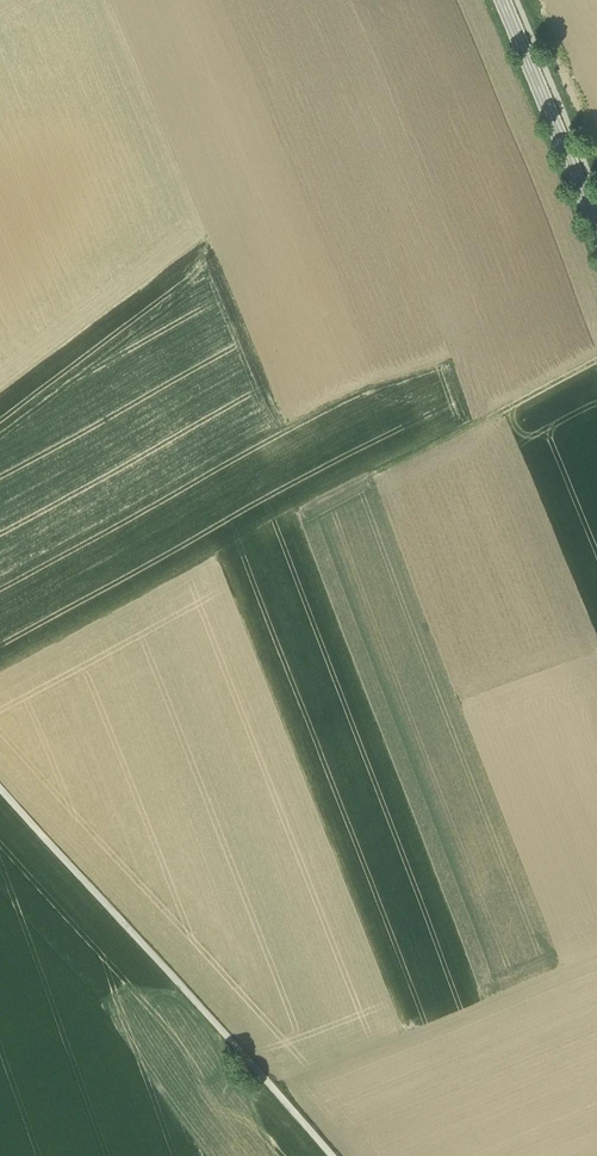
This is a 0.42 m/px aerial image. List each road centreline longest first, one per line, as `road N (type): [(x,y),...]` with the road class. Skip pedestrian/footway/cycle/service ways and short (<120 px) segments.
road 1 (track): [(0,784),(335,1155)]
road 2 (secondary): [(504,0),(596,224)]

